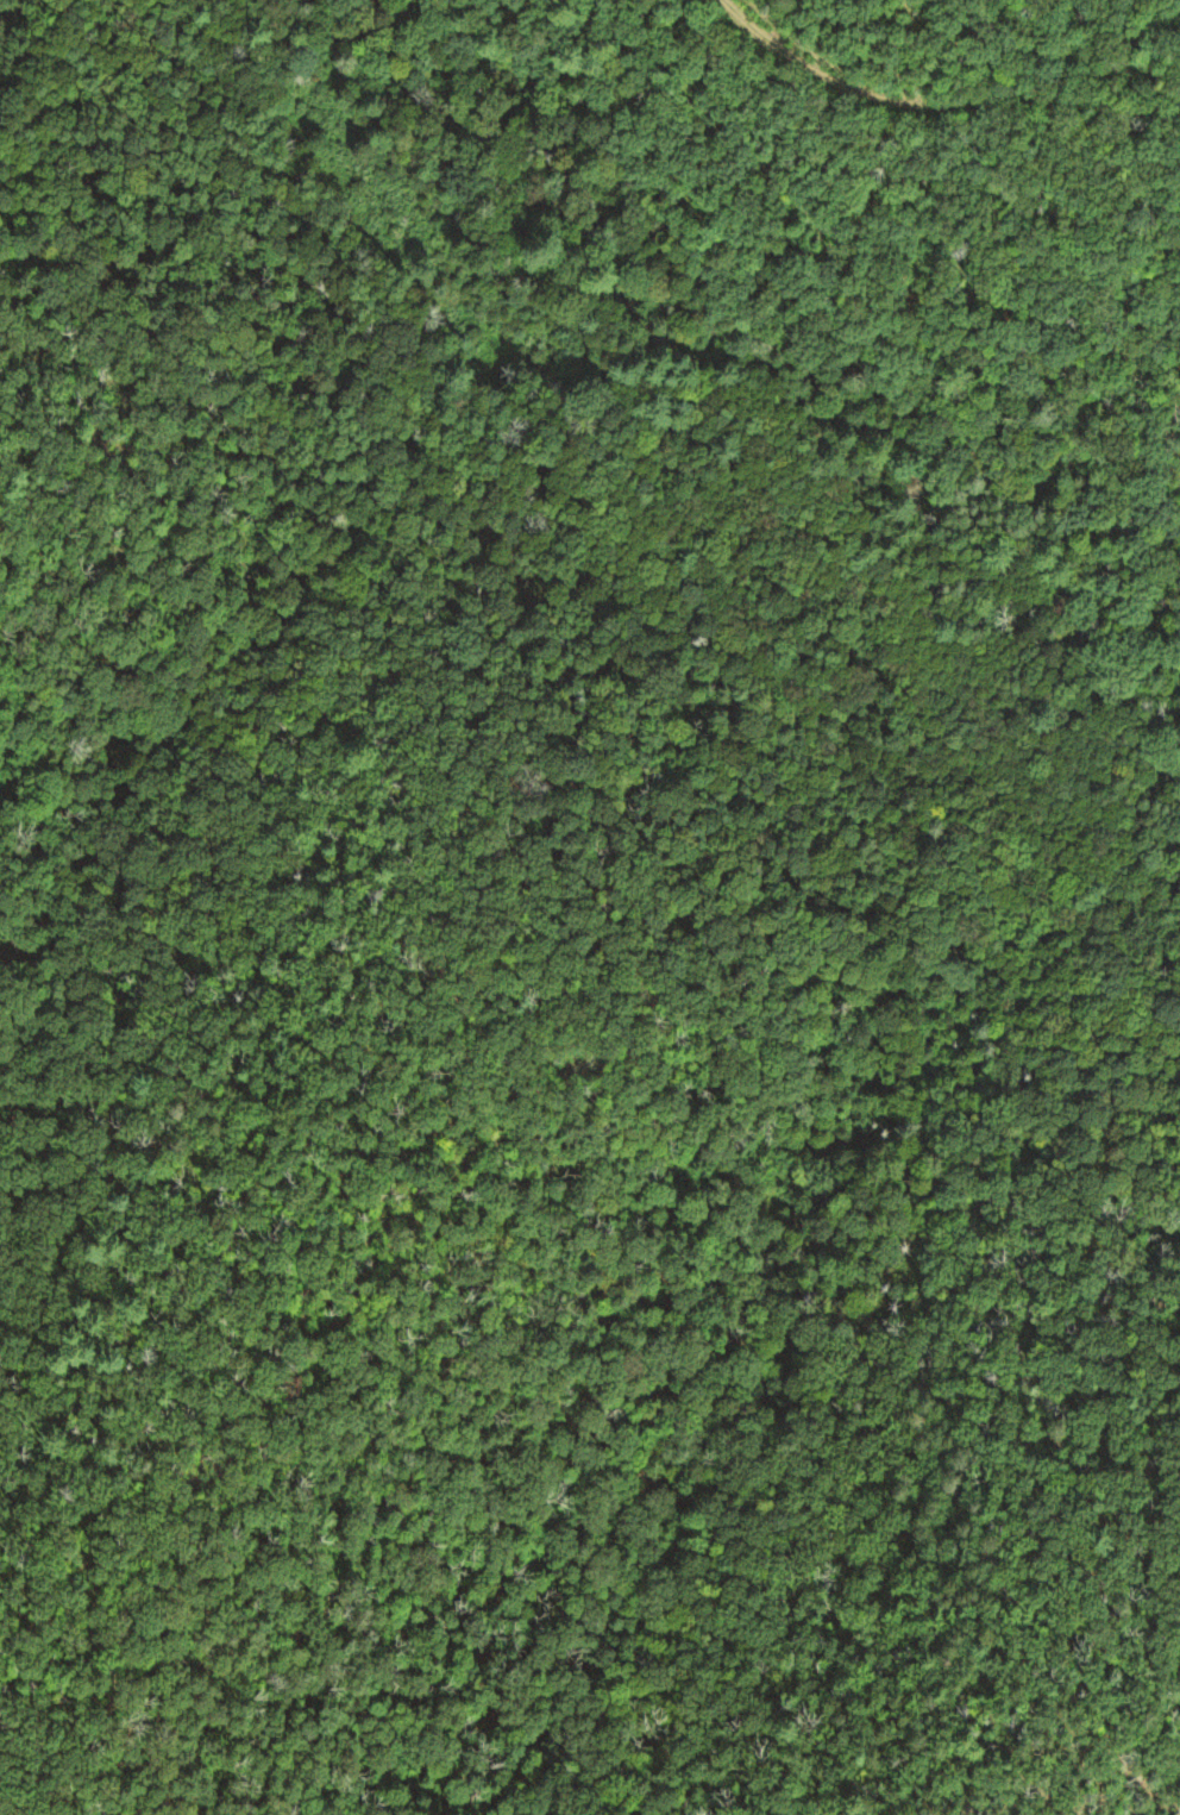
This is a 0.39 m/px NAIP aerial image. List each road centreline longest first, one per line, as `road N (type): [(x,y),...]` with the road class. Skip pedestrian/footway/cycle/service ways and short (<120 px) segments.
road 1 (track): [(722,0),(782,51),(867,100),(941,101),(1003,87),(1069,99),(1179,102)]

